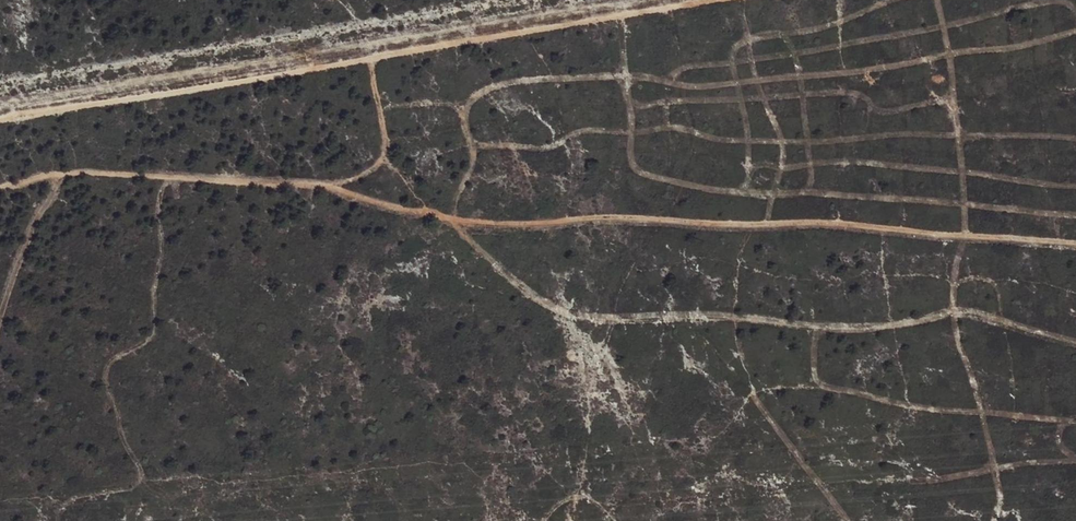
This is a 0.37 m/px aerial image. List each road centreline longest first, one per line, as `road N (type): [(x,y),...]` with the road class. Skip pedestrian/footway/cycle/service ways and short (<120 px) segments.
road 1 (track): [(0,191),(62,174),(306,186),(476,222),(675,212),(1075,241)]
road 2 (track): [(704,0),(0,119)]

